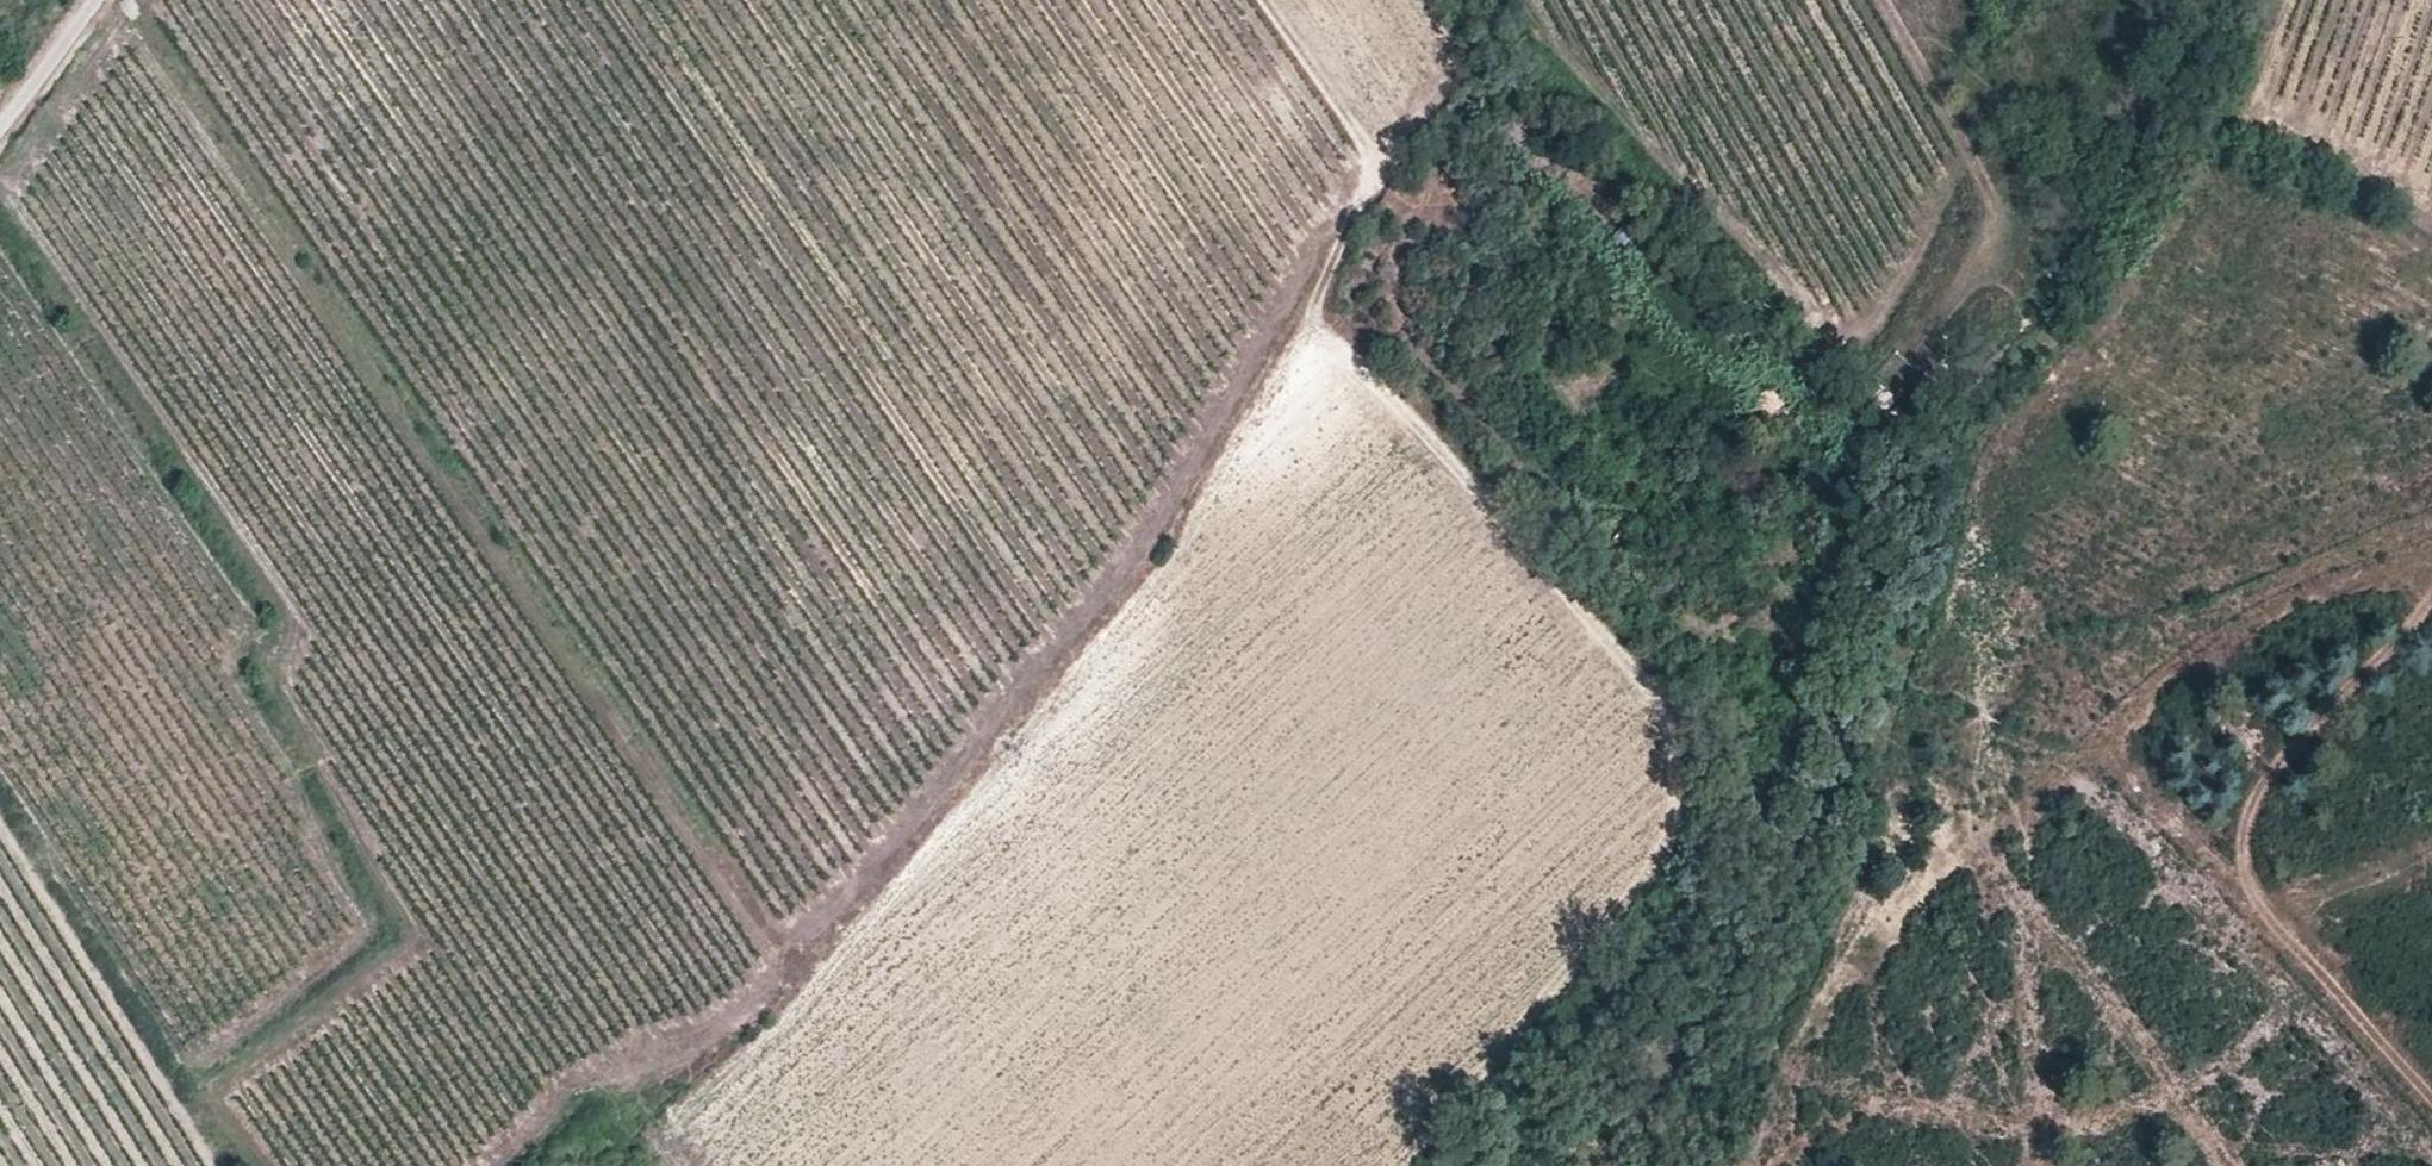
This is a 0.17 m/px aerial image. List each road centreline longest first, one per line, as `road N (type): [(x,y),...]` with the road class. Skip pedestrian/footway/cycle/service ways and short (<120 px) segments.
road 1 (track): [(2246,878),(2245,830),(2258,798),(2431,606)]
road 2 (unclassified): [(93,0),(0,124)]

